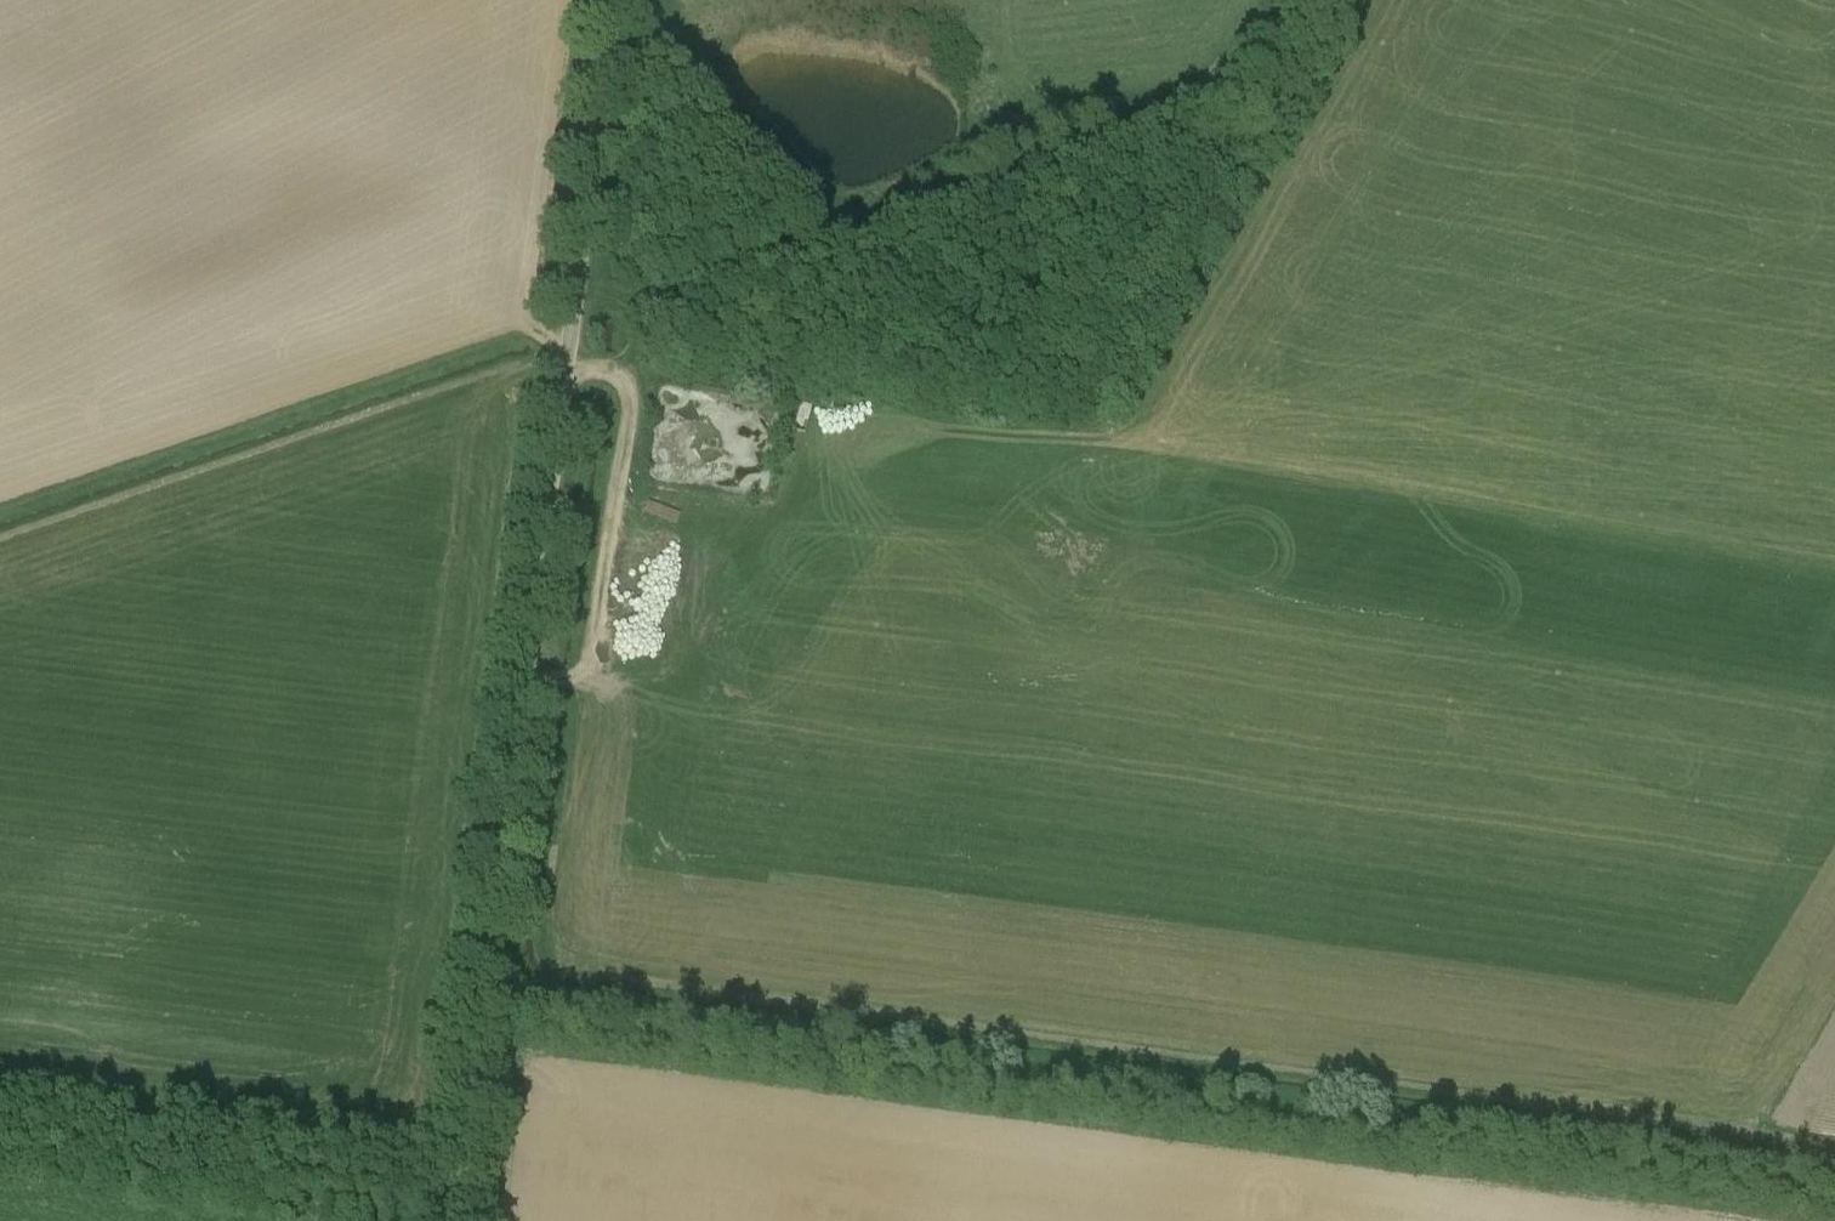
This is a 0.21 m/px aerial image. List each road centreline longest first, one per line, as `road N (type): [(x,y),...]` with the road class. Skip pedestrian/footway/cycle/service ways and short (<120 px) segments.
road 1 (unclassified): [(458,1220),(615,0)]

